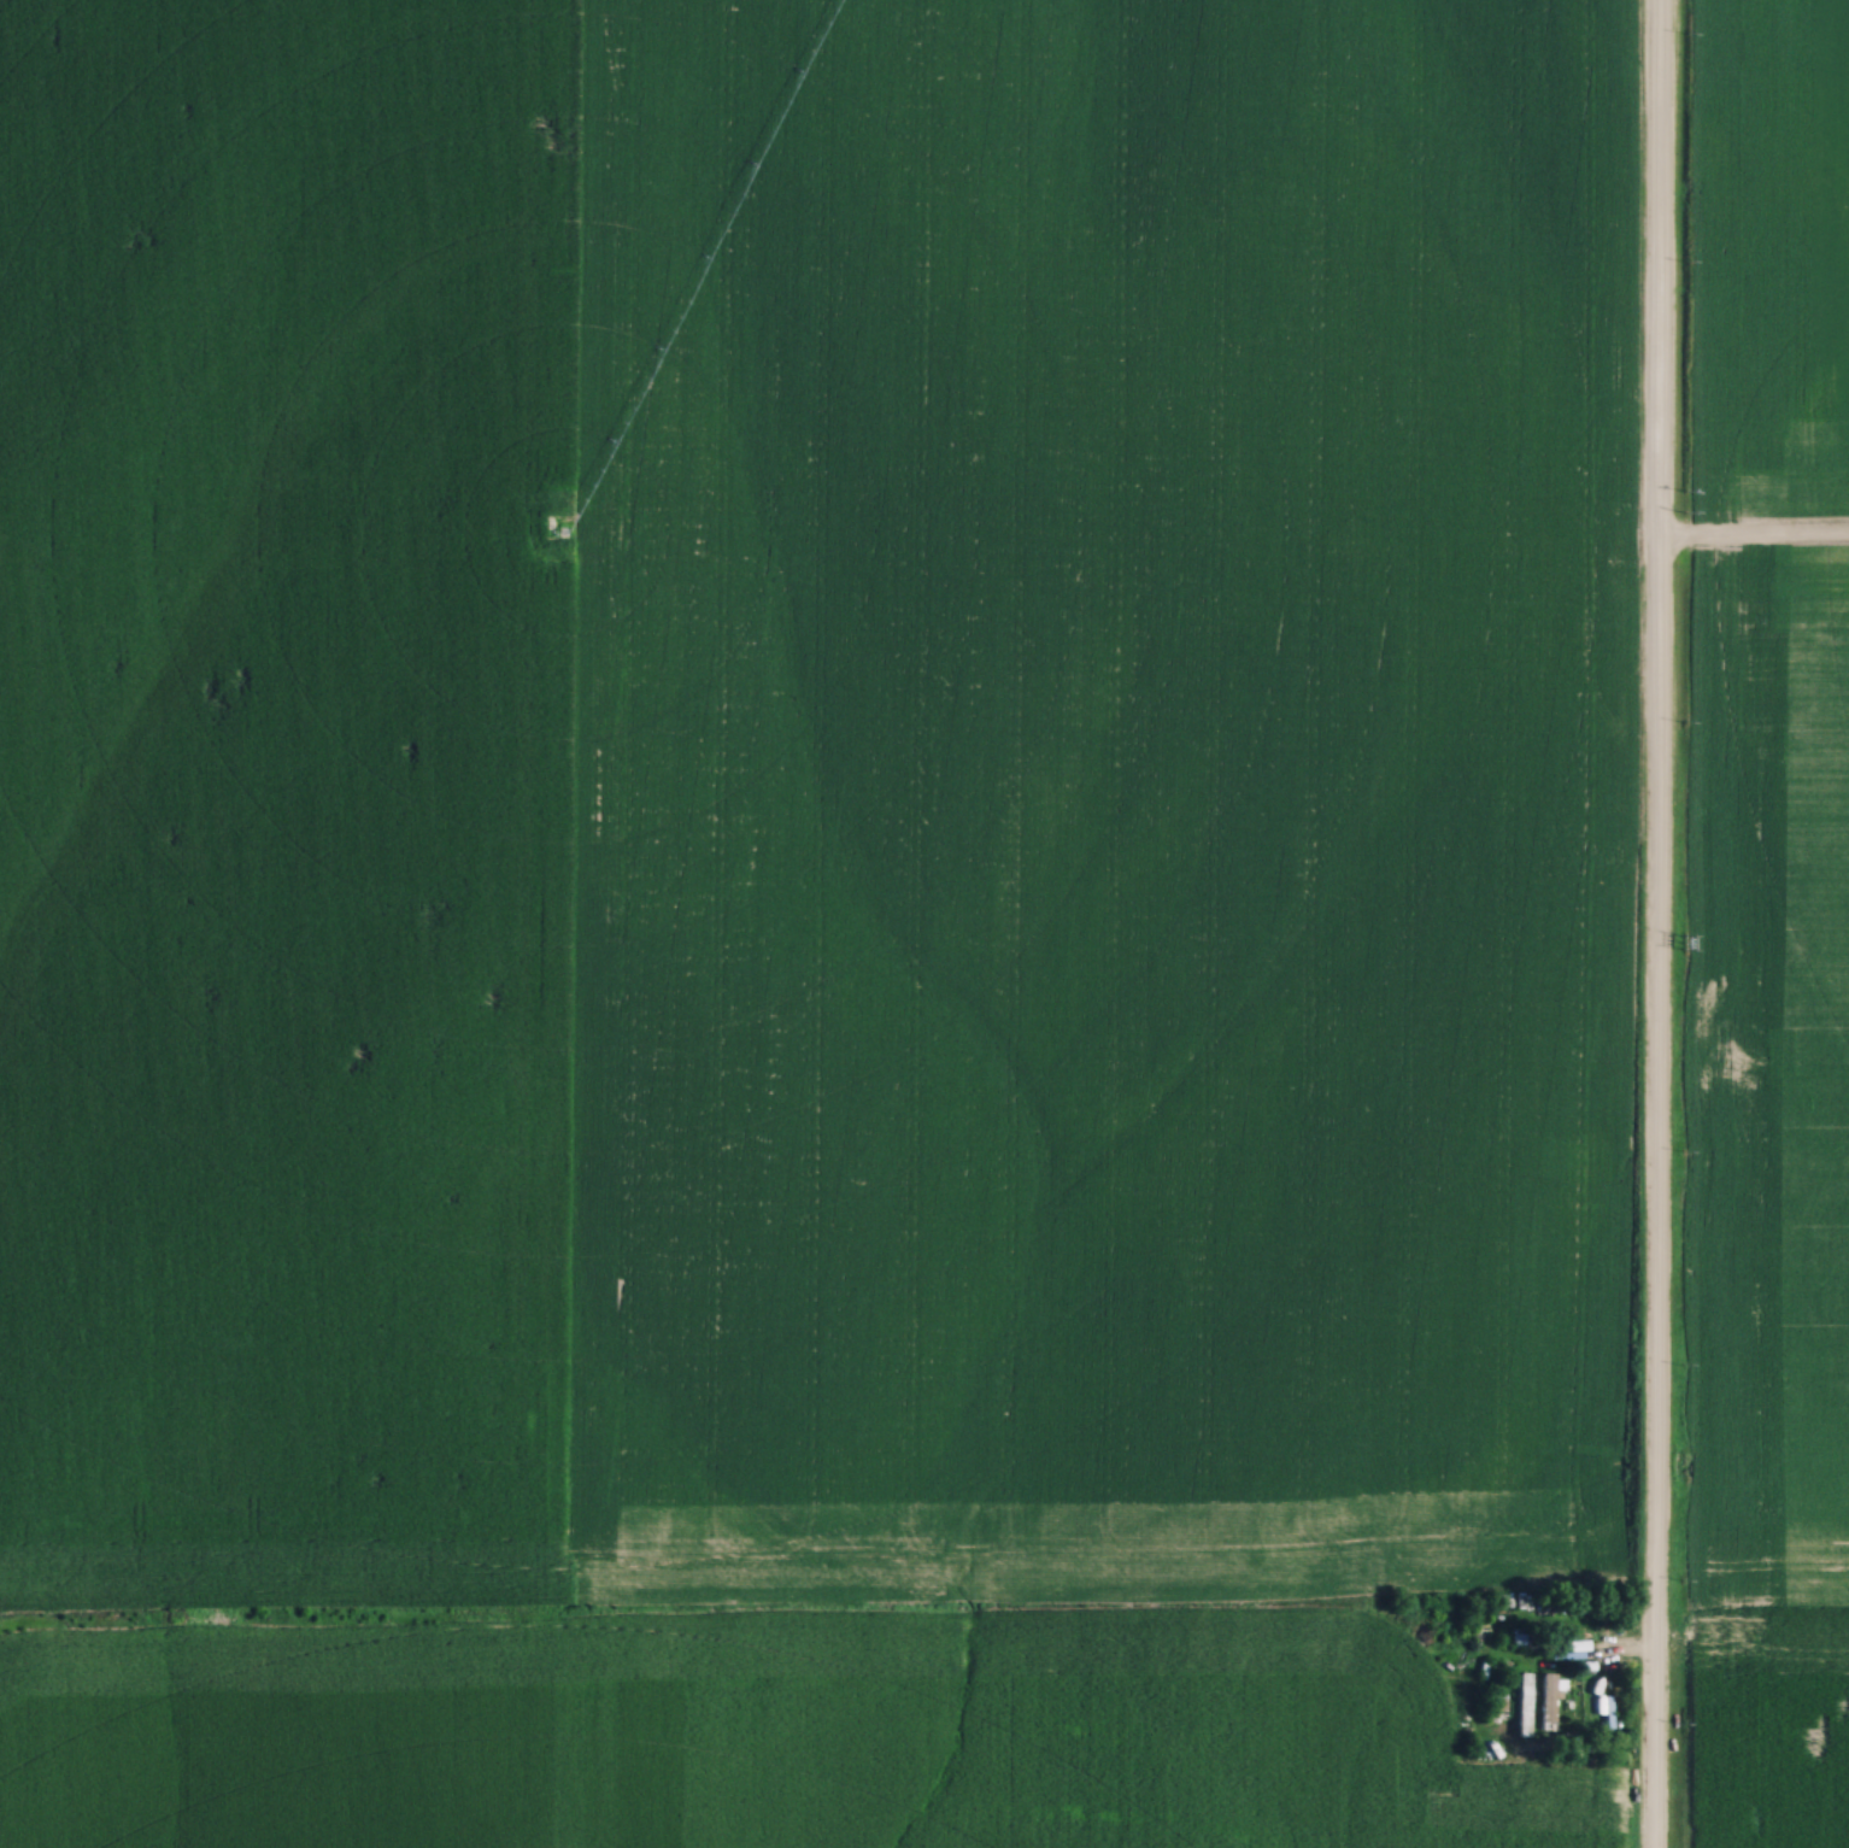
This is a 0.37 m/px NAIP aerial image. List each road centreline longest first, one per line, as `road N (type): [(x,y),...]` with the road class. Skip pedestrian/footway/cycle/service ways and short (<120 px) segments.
road 1 (tertiary): [(1655,1847),(1661,0)]

